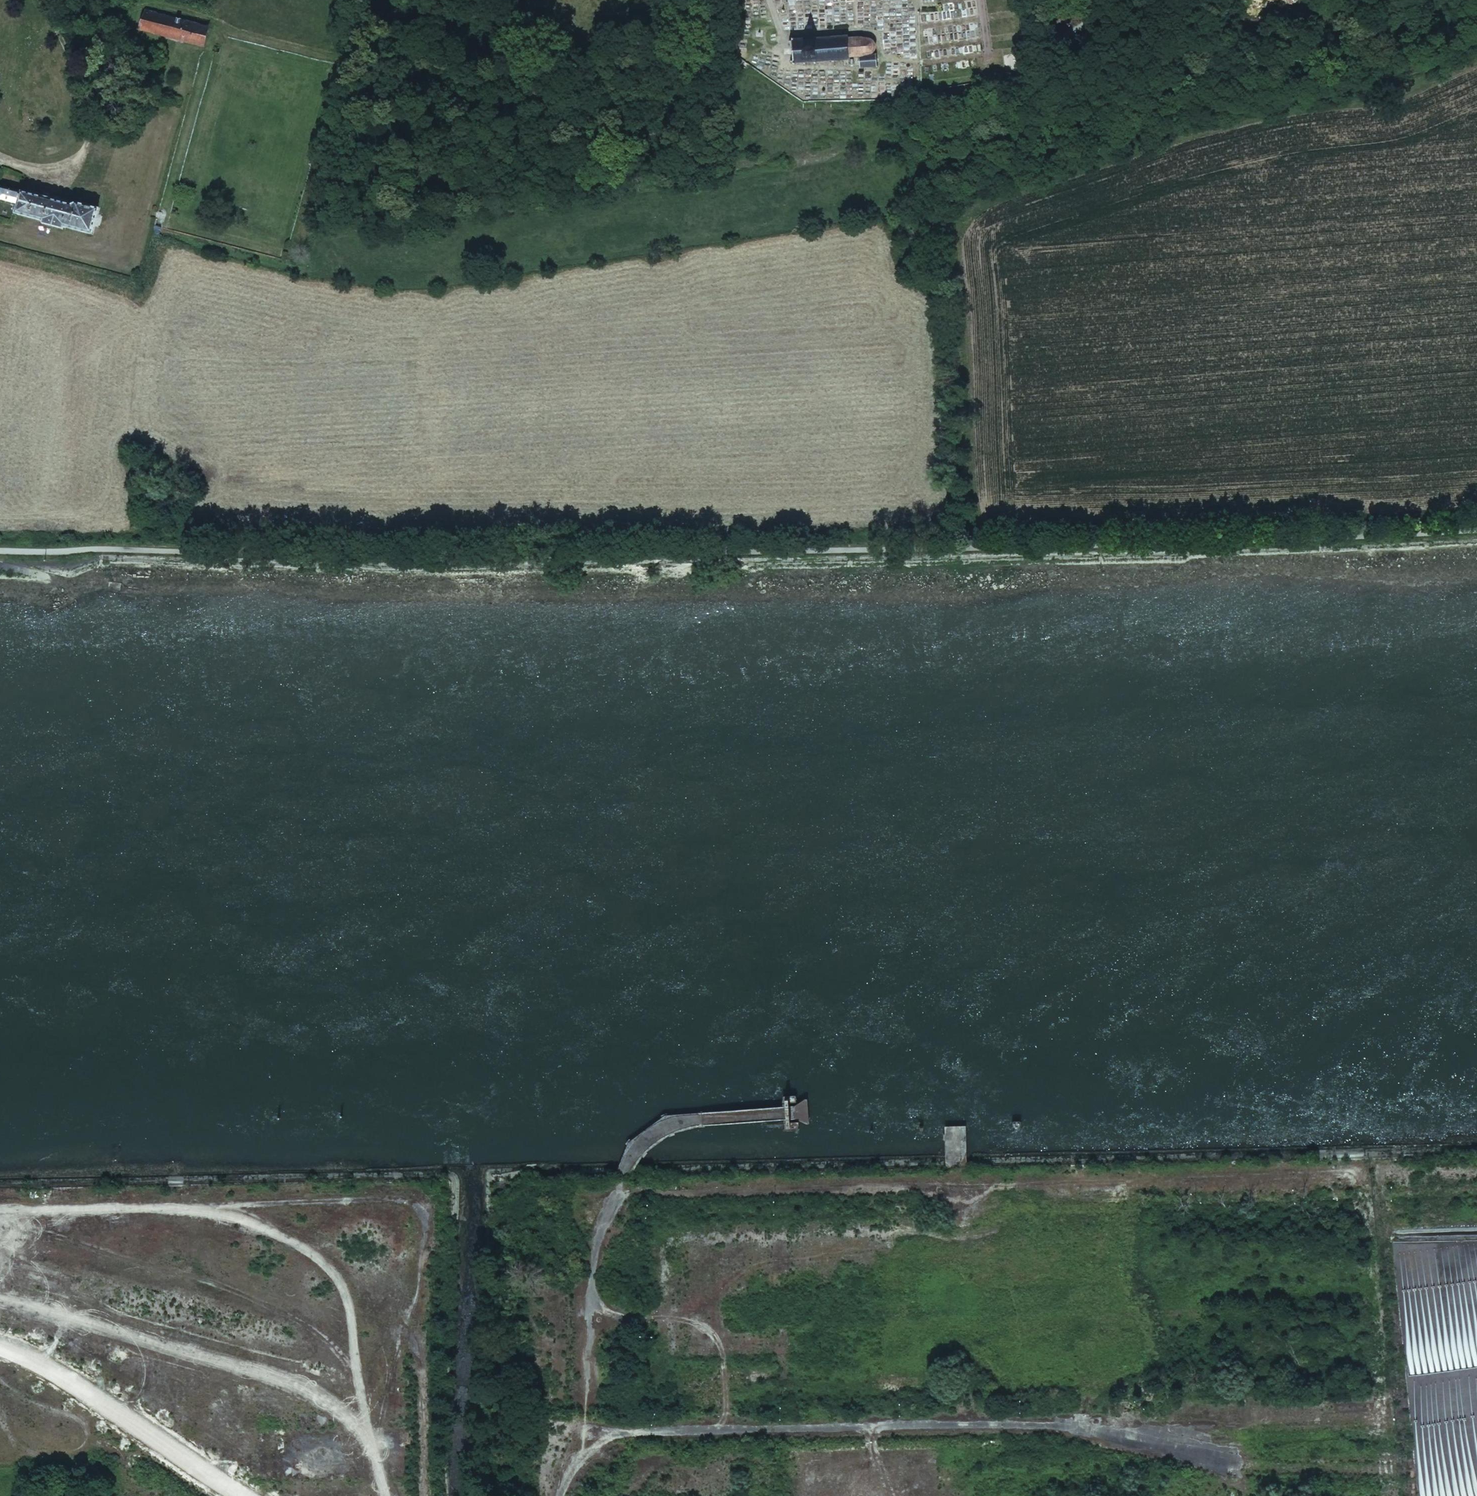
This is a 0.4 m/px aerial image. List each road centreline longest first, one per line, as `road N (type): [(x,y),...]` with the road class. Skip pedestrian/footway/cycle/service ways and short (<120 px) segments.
road 1 (track): [(0,1346),(18,1350),(242,1495)]

